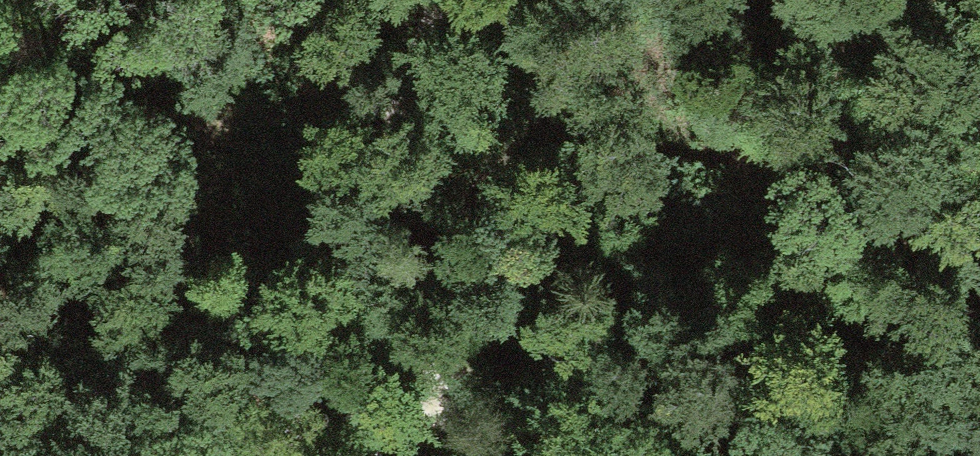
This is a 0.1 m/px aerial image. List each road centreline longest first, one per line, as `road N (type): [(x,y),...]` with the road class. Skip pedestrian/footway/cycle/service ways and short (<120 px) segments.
road 1 (track): [(747,127),(562,201),(348,270)]
road 2 (track): [(639,455),(484,404),(399,334),(348,270)]
road 3 (track): [(442,0),(348,270)]
road 4 (track): [(348,270),(267,455)]
road 5 (track): [(311,455),(342,434),(484,404)]

